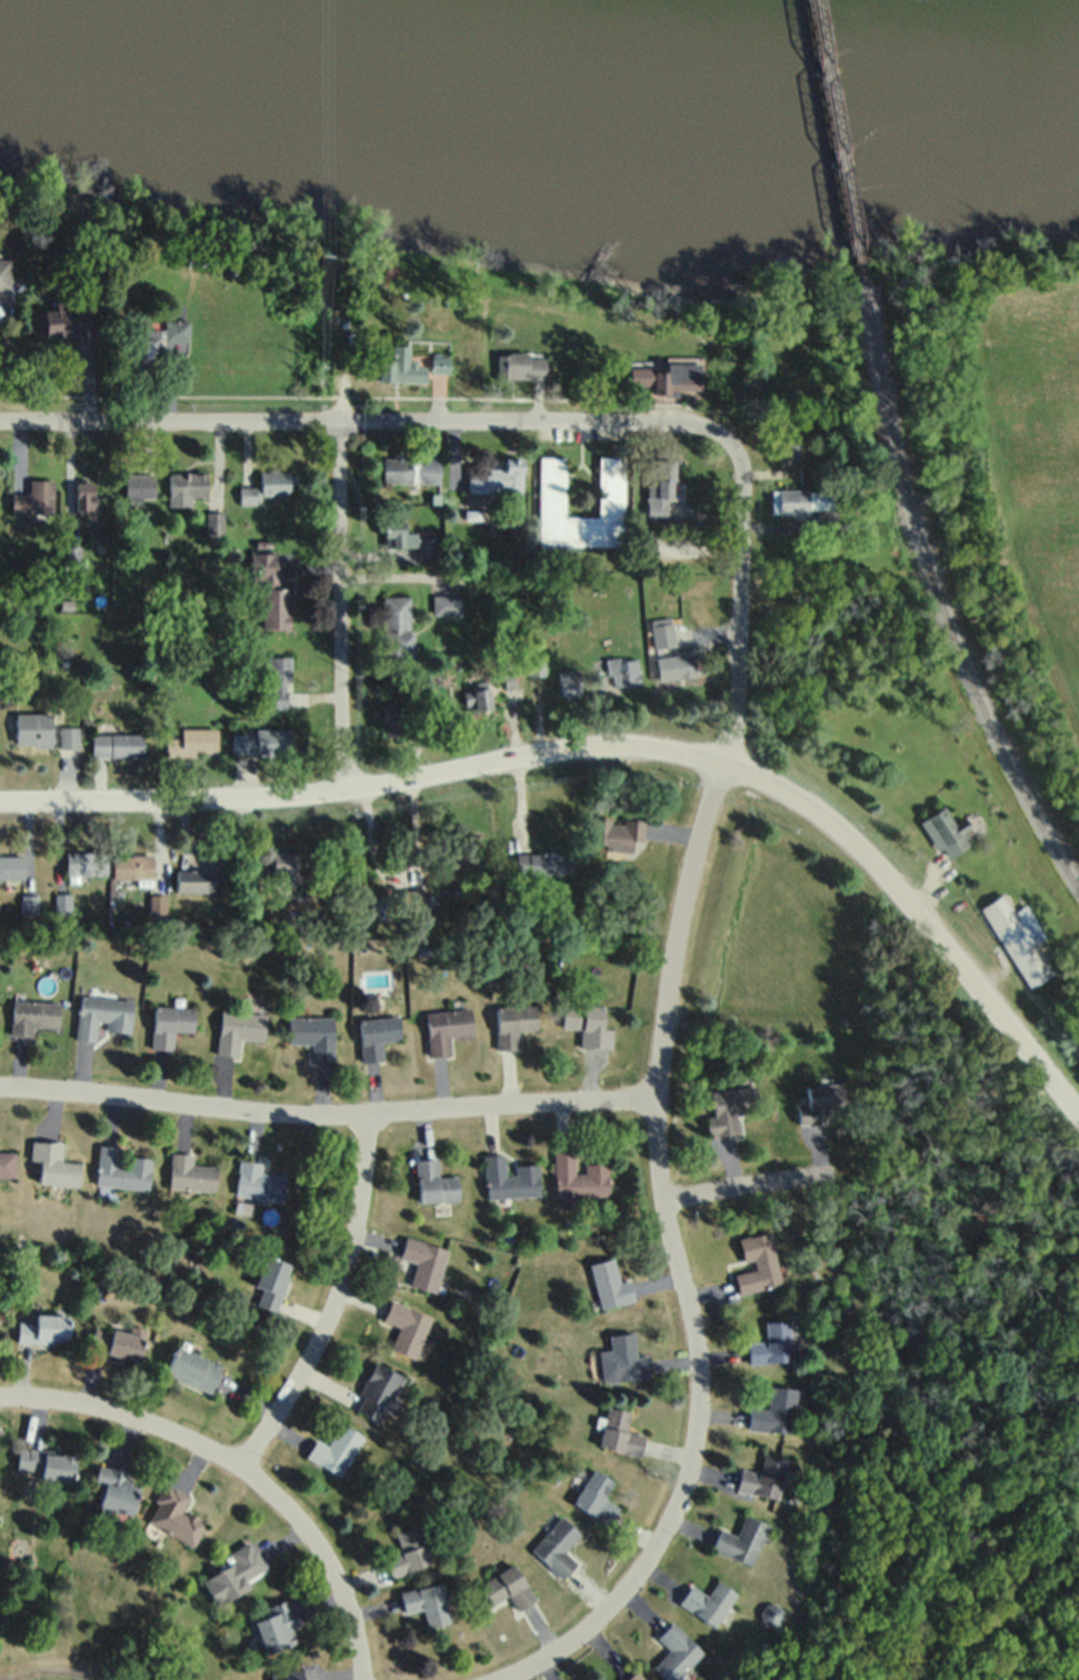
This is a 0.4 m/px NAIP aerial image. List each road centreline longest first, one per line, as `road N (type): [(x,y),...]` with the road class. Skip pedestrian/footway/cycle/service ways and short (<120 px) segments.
road 1 (residential): [(723,760),(679,944),(656,1096),(661,1197),(698,1362),(686,1477),(648,1557),(602,1612),(492,1679)]
road 2 (residential): [(742,481),(733,451),(697,426),(0,424)]
road 3 (residential): [(723,760),(573,750),(304,798),(0,804)]
road 4 (residential): [(0,1084),(296,1111),(656,1096)]
road 5 (residential): [(1078,1115),(992,1000),(836,823),(723,760)]
road 6 (residential): [(361,1679),(352,1622),(317,1544),(239,1462),(134,1413),(0,1397)]
road 7 (residential): [(239,1462),(346,1294),(369,1183),(369,1111)]
road 8 (residential): [(340,793),(338,421)]
road 9 (residential): [(723,760),(735,710),(742,481)]
road 10 (track): [(739,594),(1003,557)]
road 11 (residential): [(661,1197),(818,1171)]

